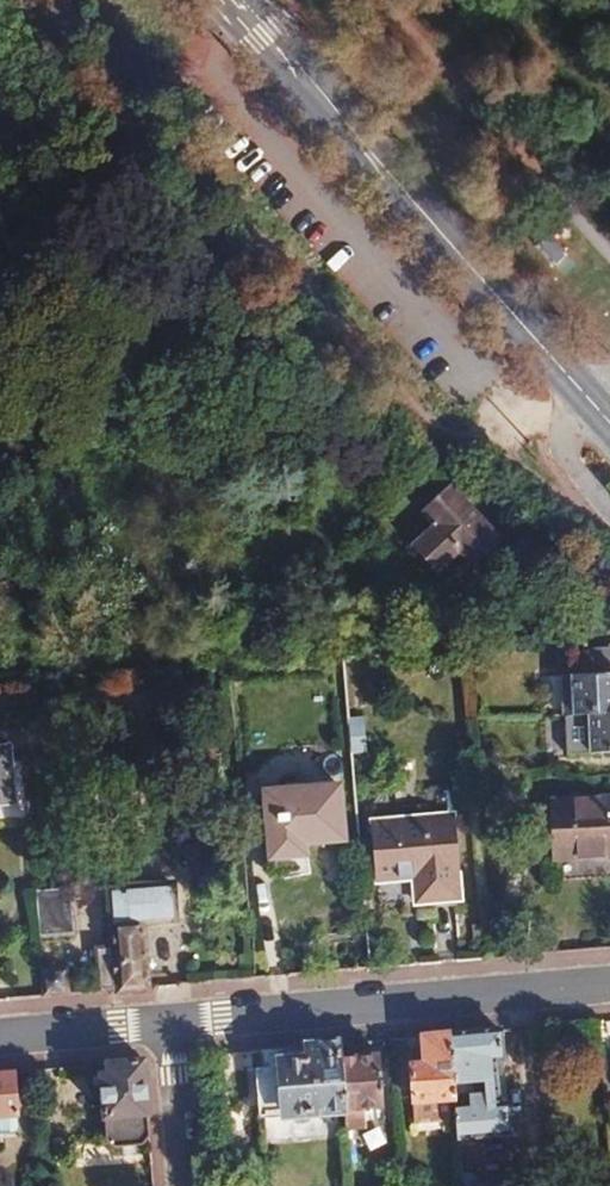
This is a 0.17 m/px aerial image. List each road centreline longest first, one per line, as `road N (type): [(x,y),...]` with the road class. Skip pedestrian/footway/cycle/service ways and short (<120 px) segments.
road 1 (secondary): [(261,28),(609,423)]
road 2 (residential): [(173,1032),(609,990)]
road 3 (residential): [(0,1046),(173,1032)]
road 4 (residential): [(173,1032),(185,1185)]

